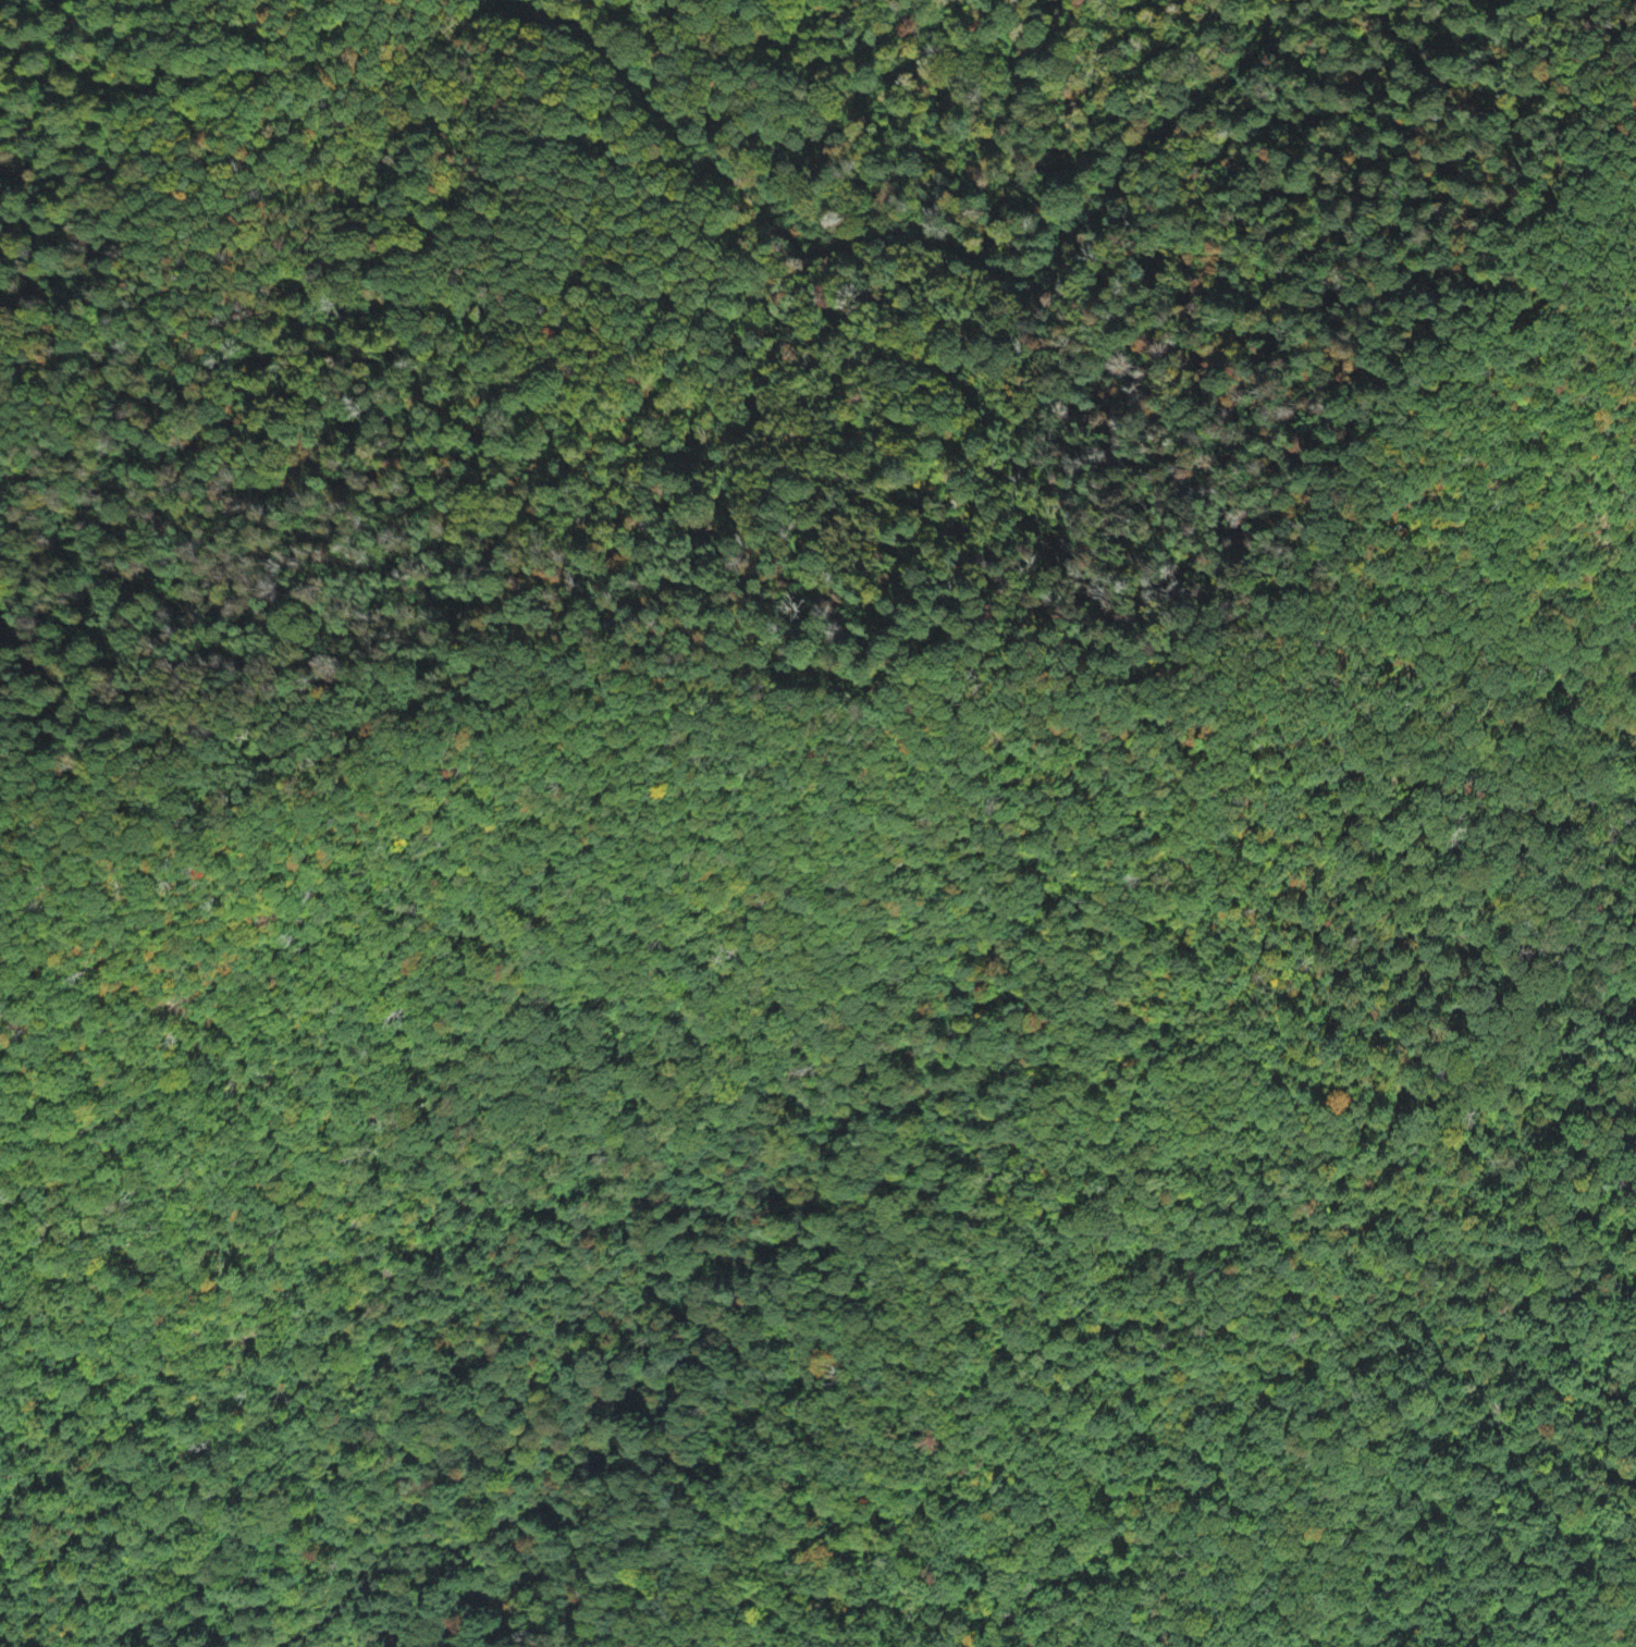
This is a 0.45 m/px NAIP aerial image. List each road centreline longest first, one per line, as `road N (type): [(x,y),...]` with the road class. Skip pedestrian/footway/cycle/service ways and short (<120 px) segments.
road 1 (residential): [(1492,1646),(1635,1575)]

